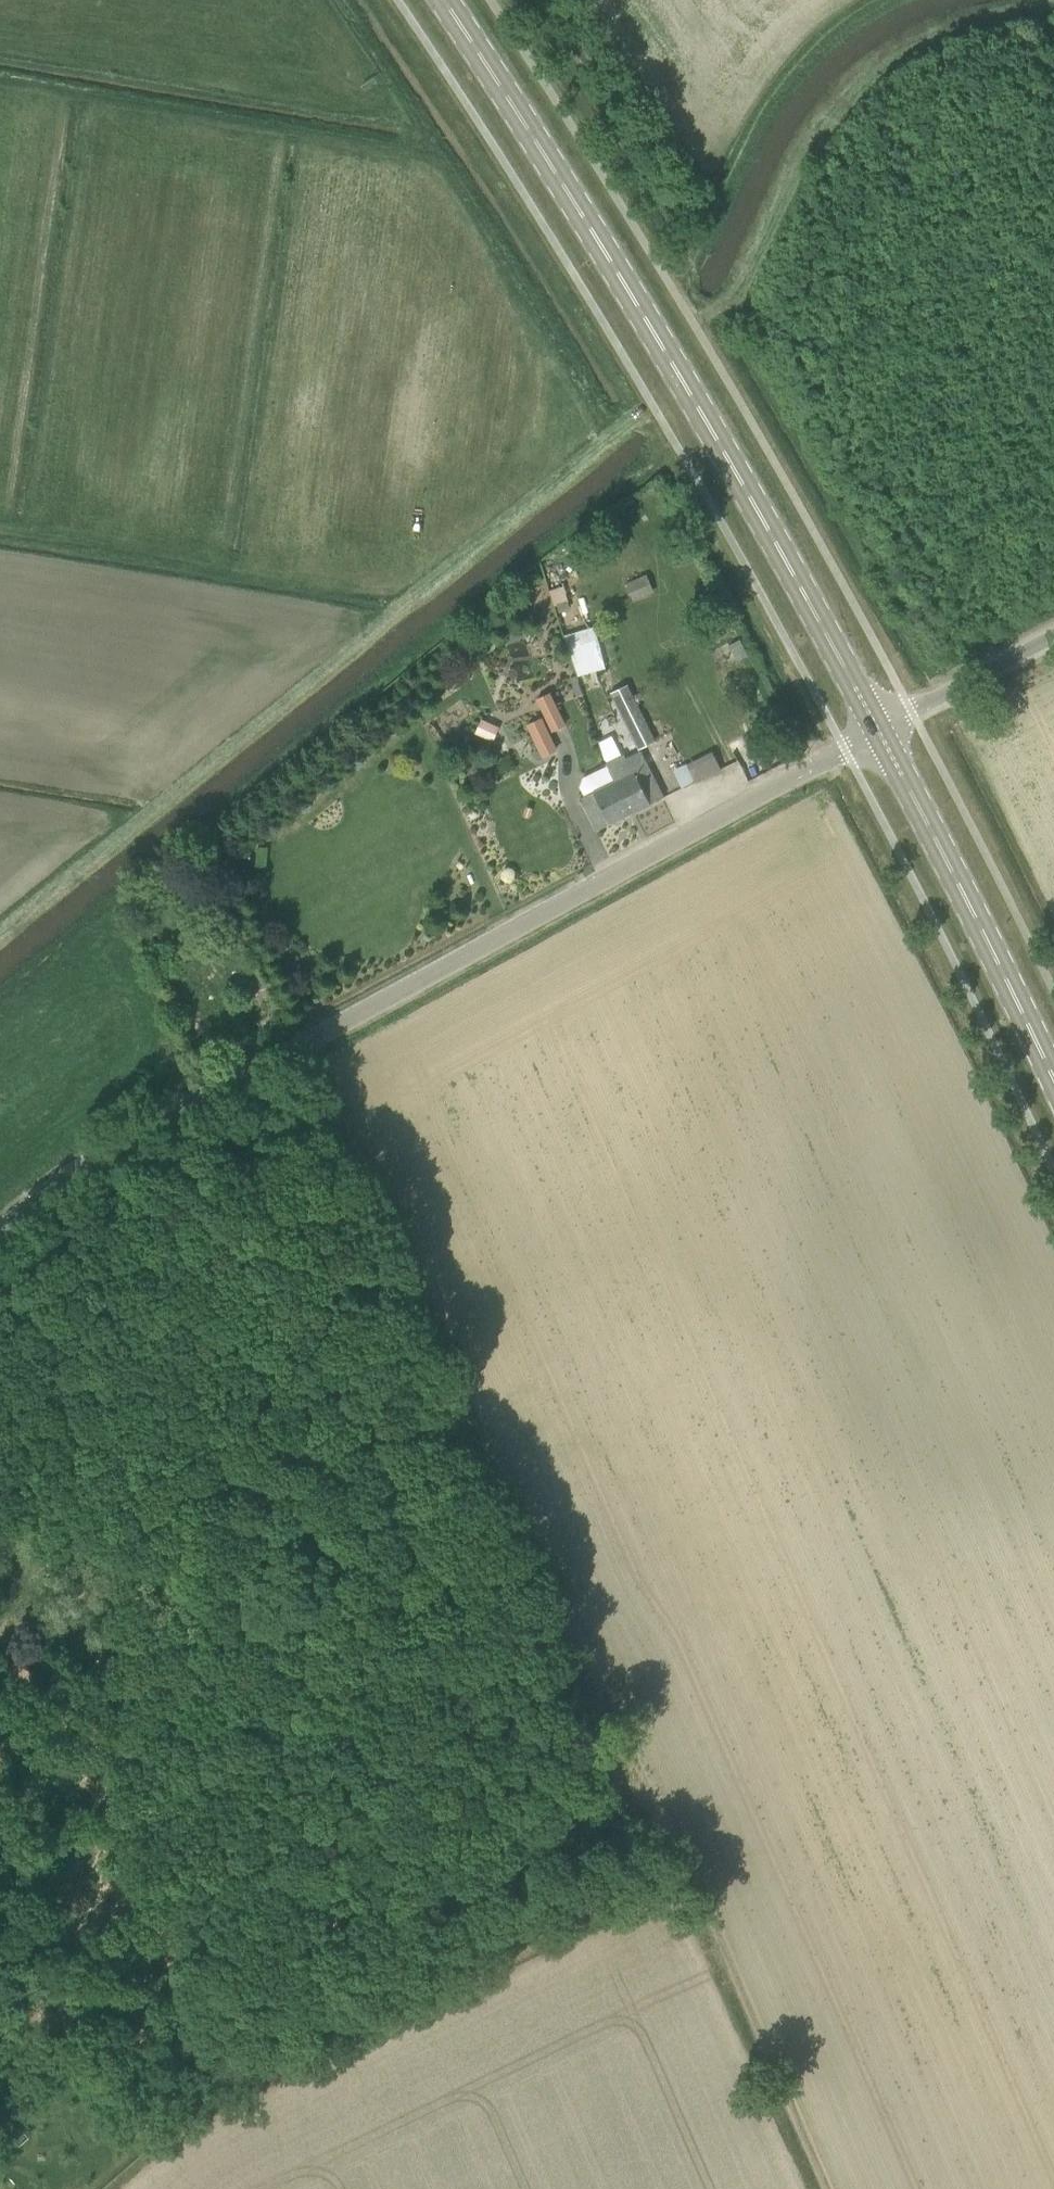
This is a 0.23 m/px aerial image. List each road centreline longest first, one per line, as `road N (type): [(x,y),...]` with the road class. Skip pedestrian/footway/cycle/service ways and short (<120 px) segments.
road 1 (unclassified): [(0,1241),(246,1074),(880,732)]
road 2 (primary): [(880,732),(666,351),(437,0)]
road 3 (primary): [(1053,1095),(880,732)]
road 4 (unclassified): [(880,732),(1053,635)]

